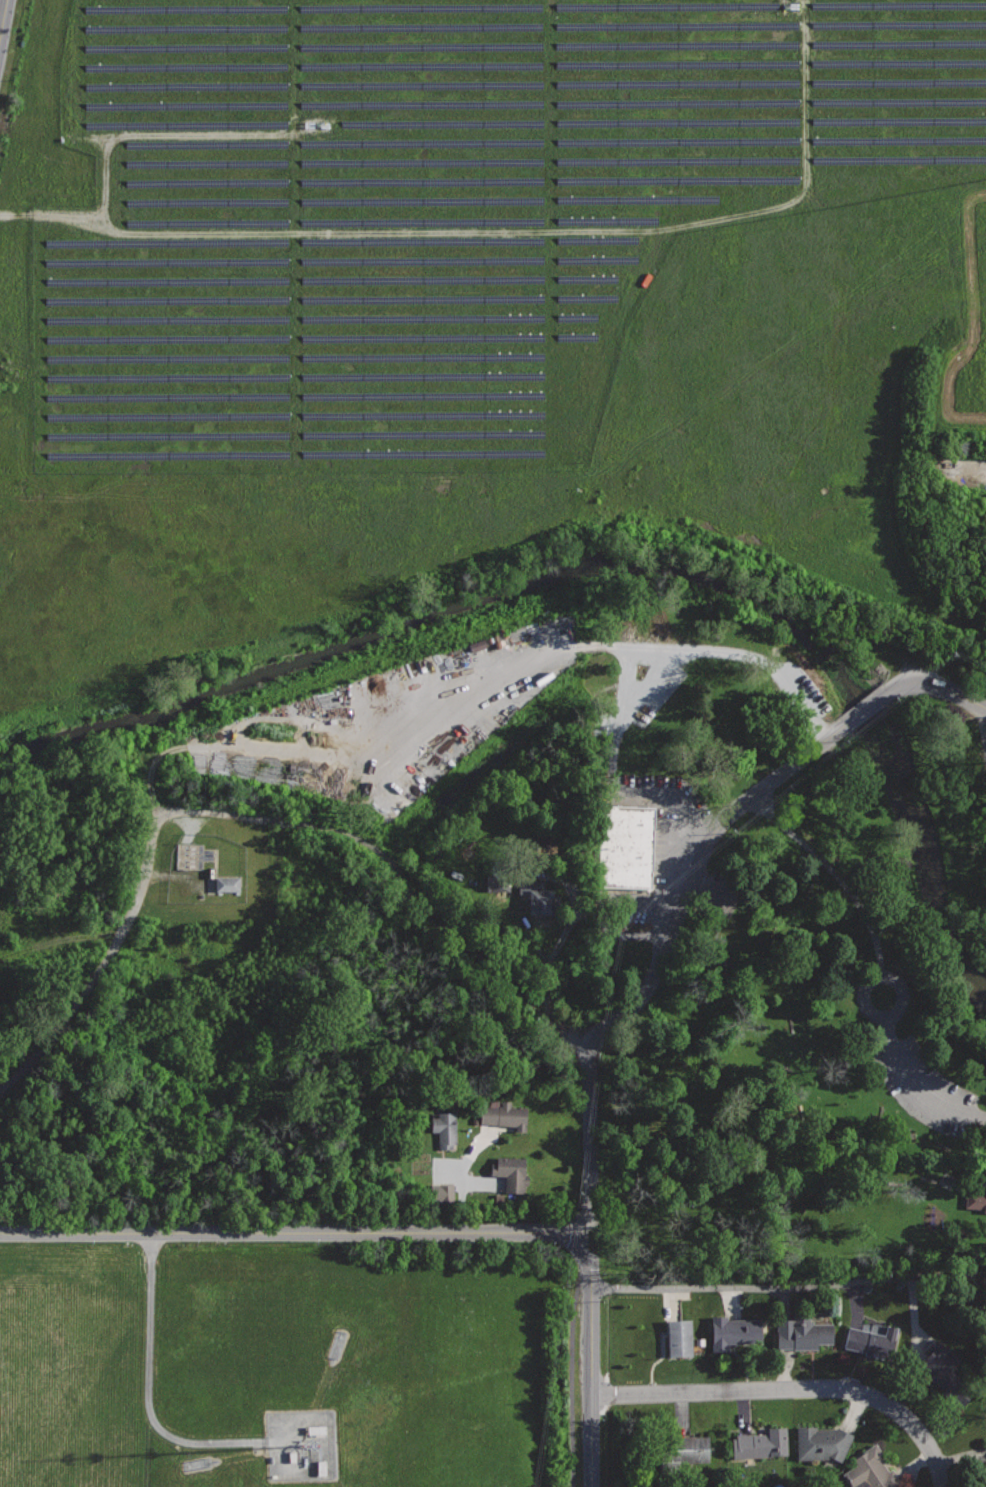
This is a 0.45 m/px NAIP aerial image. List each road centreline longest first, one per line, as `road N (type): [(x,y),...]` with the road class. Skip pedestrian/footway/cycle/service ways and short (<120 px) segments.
road 1 (tertiary): [(593,1234),(0,1233)]
road 2 (residential): [(751,798),(721,824),(677,898),(646,990),(590,1044),(593,1234)]
road 3 (residential): [(943,1486),(922,1434),(878,1399),(832,1388),(593,1395)]
road 4 (residential): [(940,1276),(770,1289),(593,1288)]
road 5 (tertiary): [(593,1234),(593,1486)]

